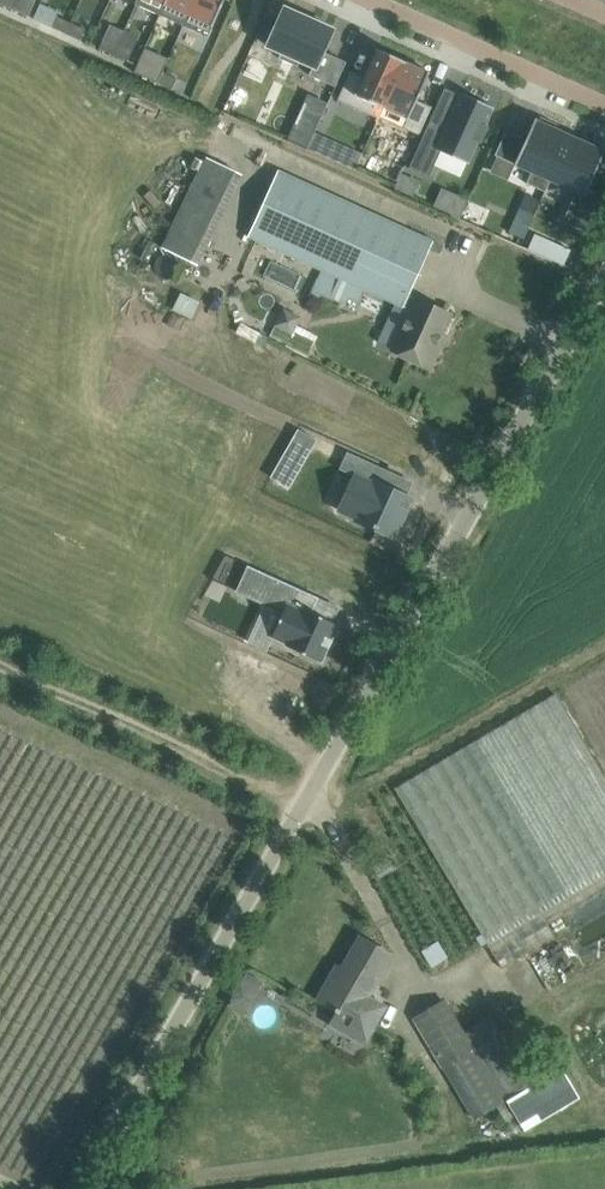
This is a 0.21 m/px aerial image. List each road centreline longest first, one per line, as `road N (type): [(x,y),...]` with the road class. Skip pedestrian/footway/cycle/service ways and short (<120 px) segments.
road 1 (unclassified): [(78,1188),(604,280)]
road 2 (track): [(301,801),(0,662)]
road 3 (residential): [(375,0),(604,105)]

